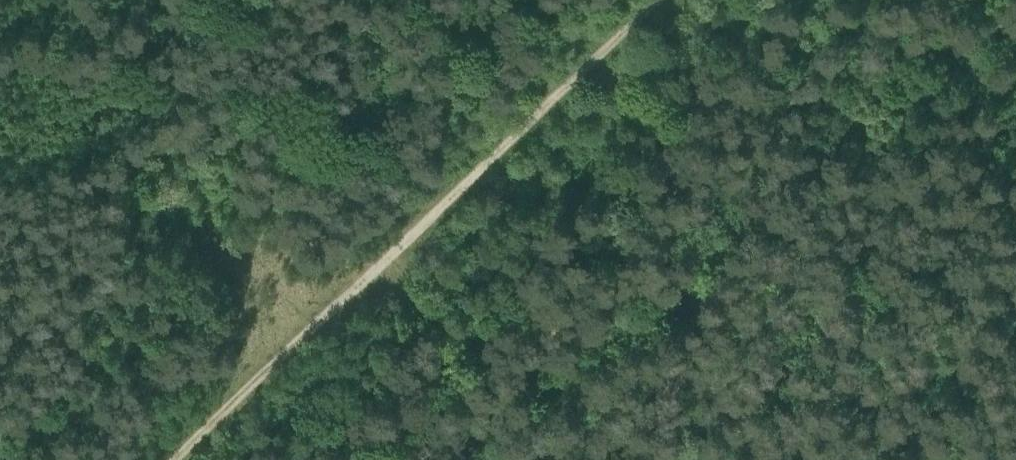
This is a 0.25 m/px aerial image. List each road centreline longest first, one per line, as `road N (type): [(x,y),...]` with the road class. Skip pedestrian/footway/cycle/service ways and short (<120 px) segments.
road 1 (track): [(693,0),(176,459)]
road 2 (track): [(367,284),(666,459)]

